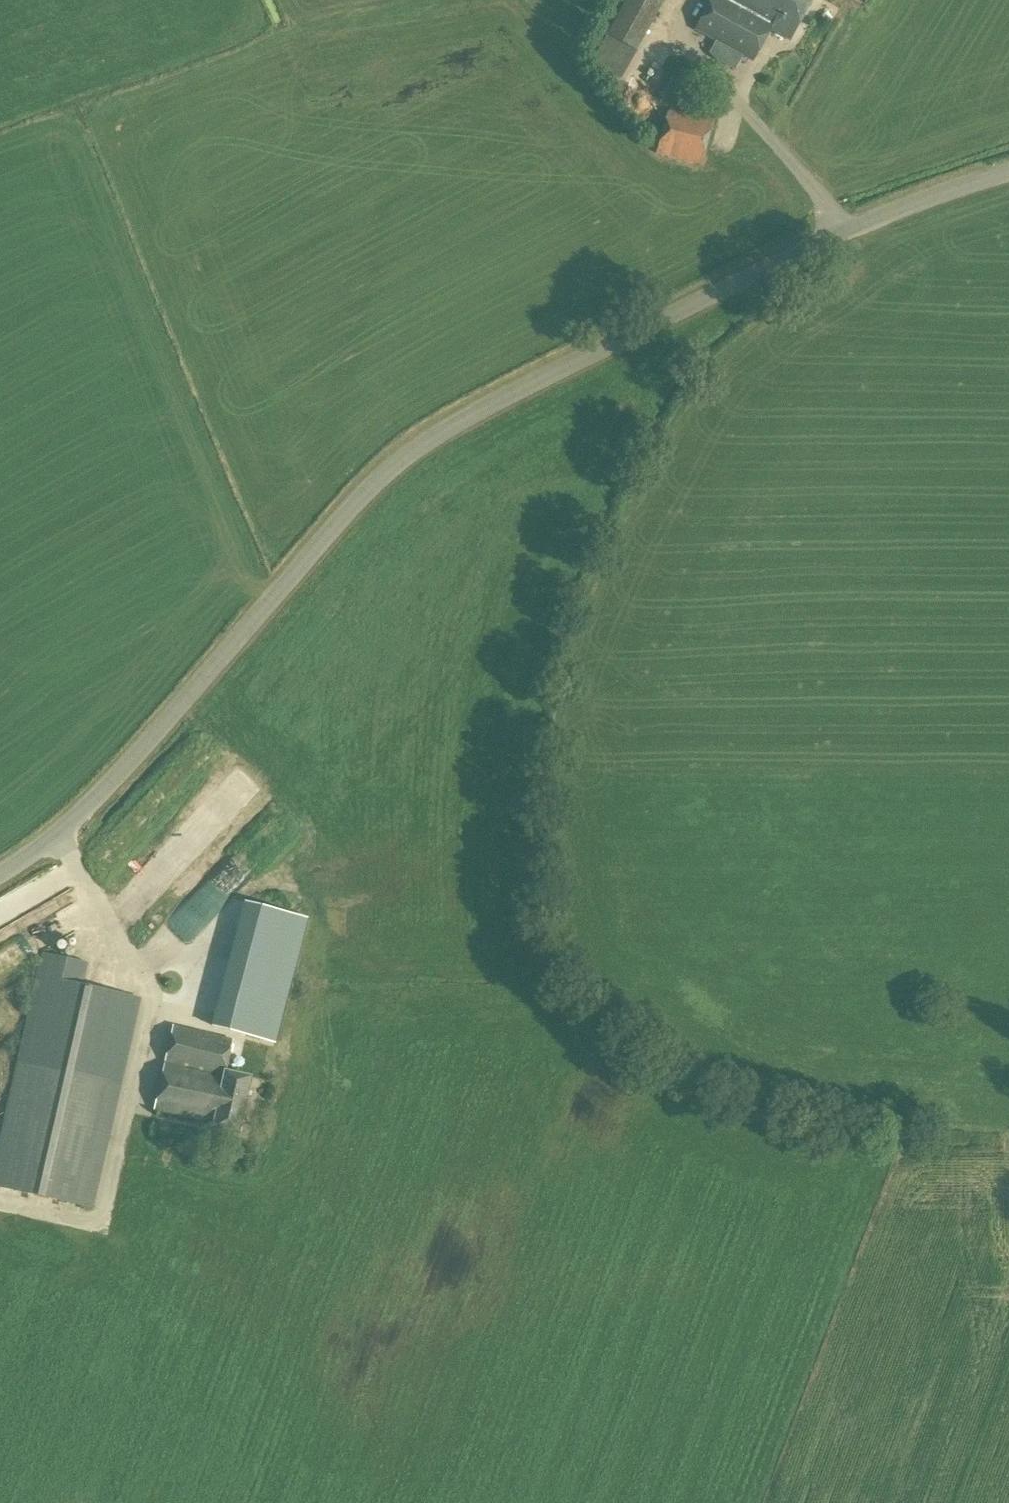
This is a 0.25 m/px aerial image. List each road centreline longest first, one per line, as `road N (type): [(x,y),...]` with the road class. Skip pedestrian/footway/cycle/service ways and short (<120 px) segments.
road 1 (unclassified): [(0,880),(129,773),(362,503),(415,456),(488,410),(849,232),(1008,177)]

